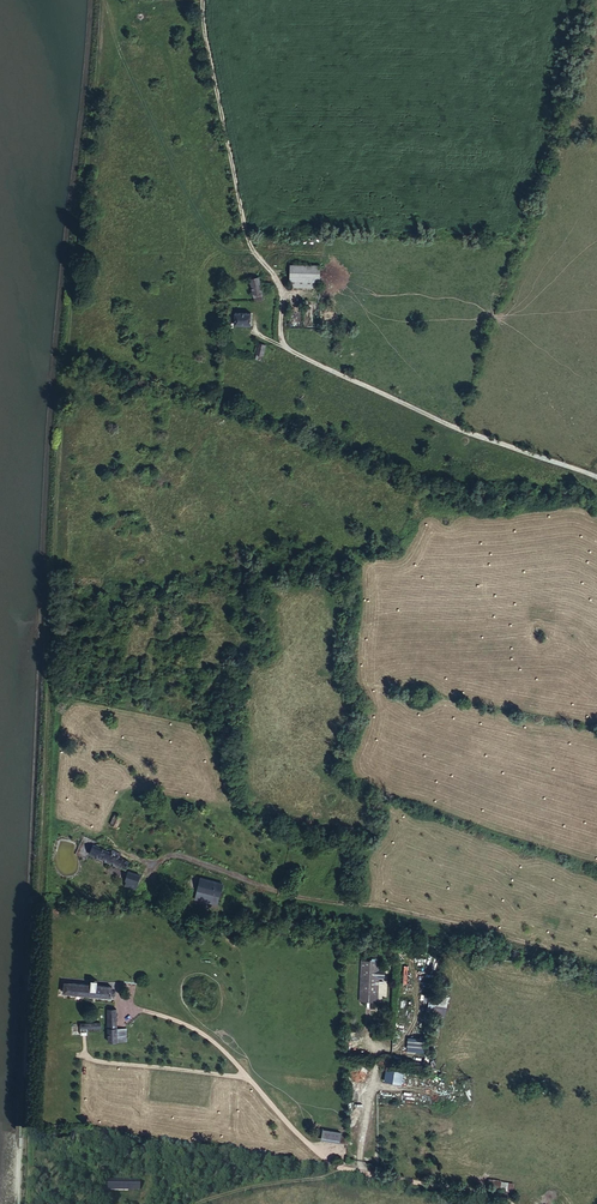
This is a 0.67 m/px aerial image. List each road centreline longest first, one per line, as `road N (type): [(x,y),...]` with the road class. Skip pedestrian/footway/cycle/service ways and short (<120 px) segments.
road 1 (track): [(106,0),(77,290),(65,663),(44,797),(24,1203)]
road 2 (track): [(596,477),(454,429),(282,342),(281,284),(256,253),(241,211),(201,30),(204,0)]

